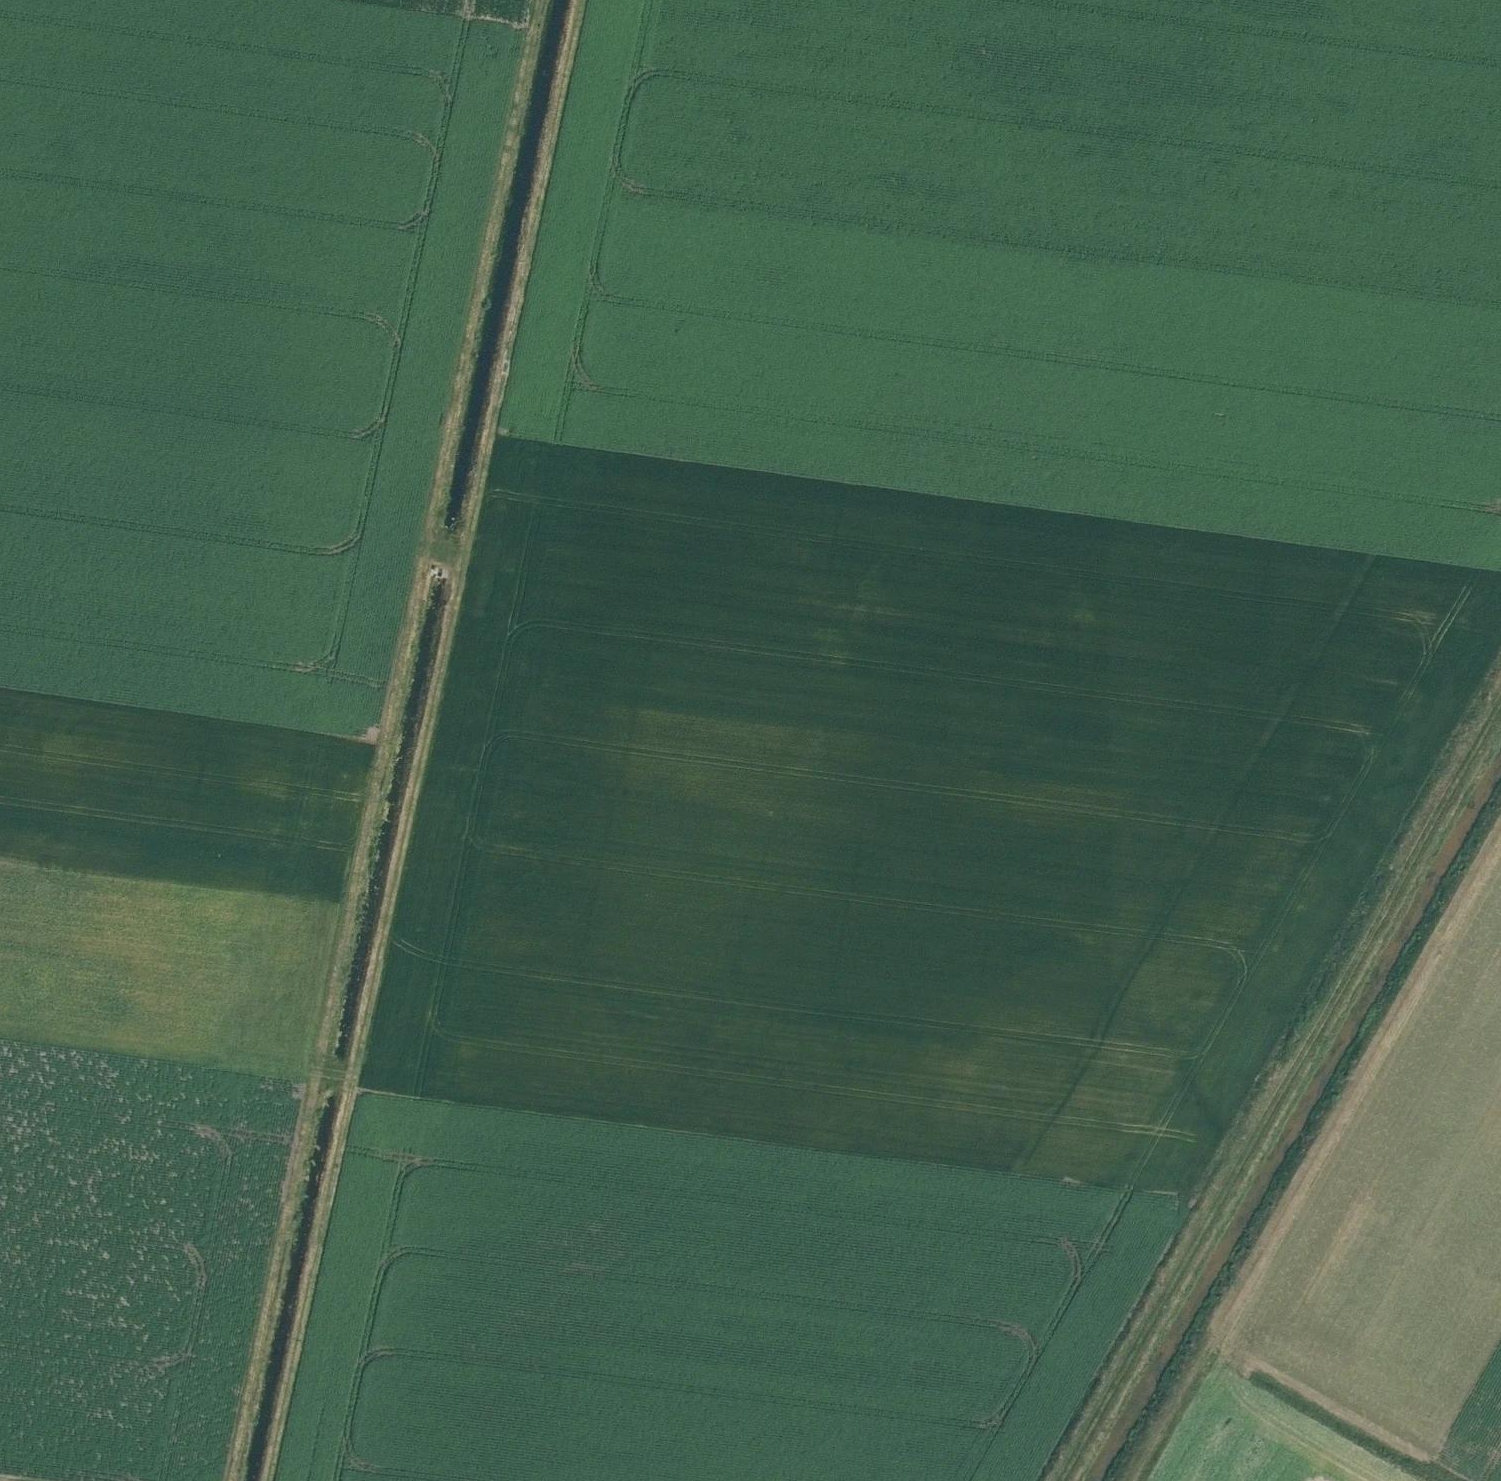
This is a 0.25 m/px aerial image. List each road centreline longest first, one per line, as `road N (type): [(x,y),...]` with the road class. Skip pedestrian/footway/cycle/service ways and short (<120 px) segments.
road 1 (track): [(1500,698),(1059,1480)]

